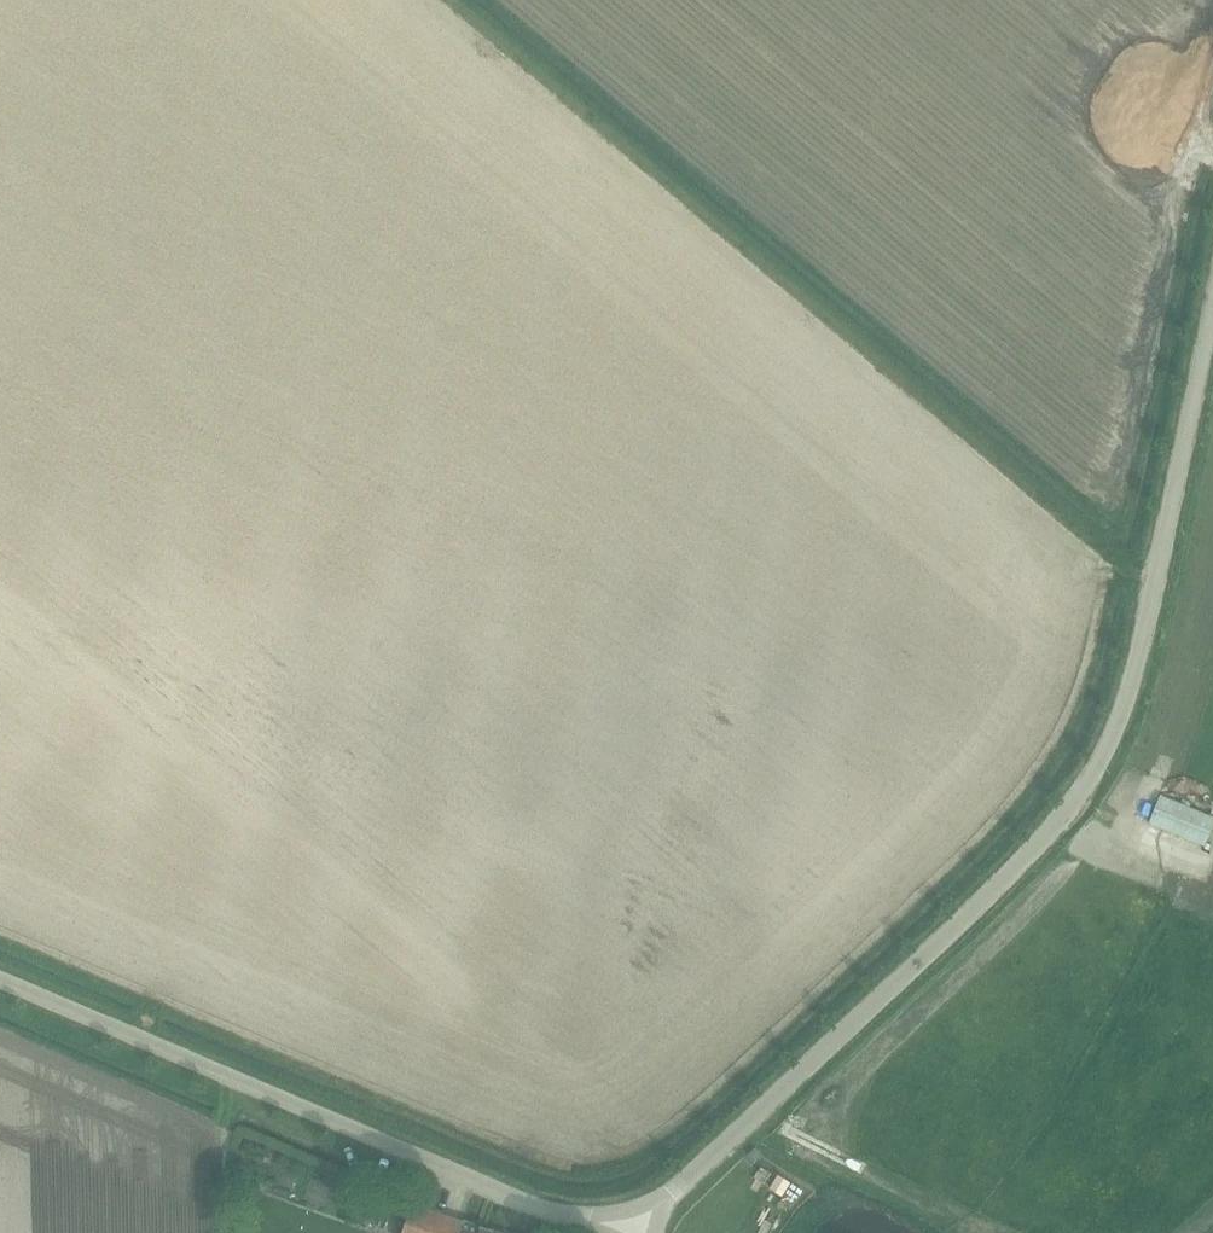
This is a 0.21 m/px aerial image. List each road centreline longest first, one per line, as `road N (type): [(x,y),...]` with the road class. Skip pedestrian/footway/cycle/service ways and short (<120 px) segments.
road 1 (unclassified): [(626,1213),(696,1171),(967,915),(1083,788),(1125,703),(1212,303)]
road 2 (unclassified): [(626,1213),(576,1216),(532,1206),(0,983)]

